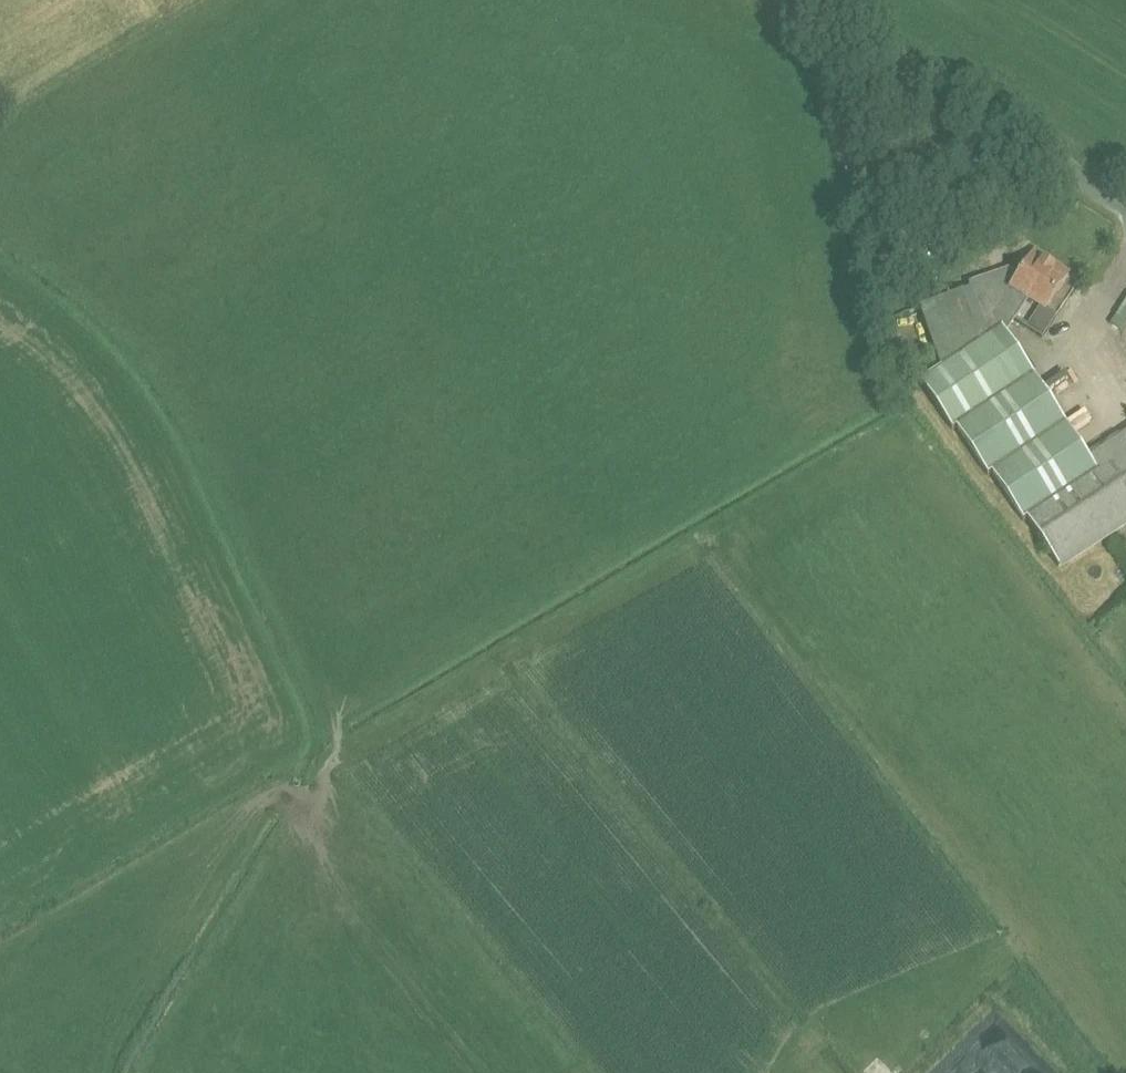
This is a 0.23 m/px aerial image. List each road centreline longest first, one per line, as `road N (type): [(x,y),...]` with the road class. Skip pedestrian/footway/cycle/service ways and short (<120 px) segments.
road 1 (unclassified): [(1125,210),(797,0)]

